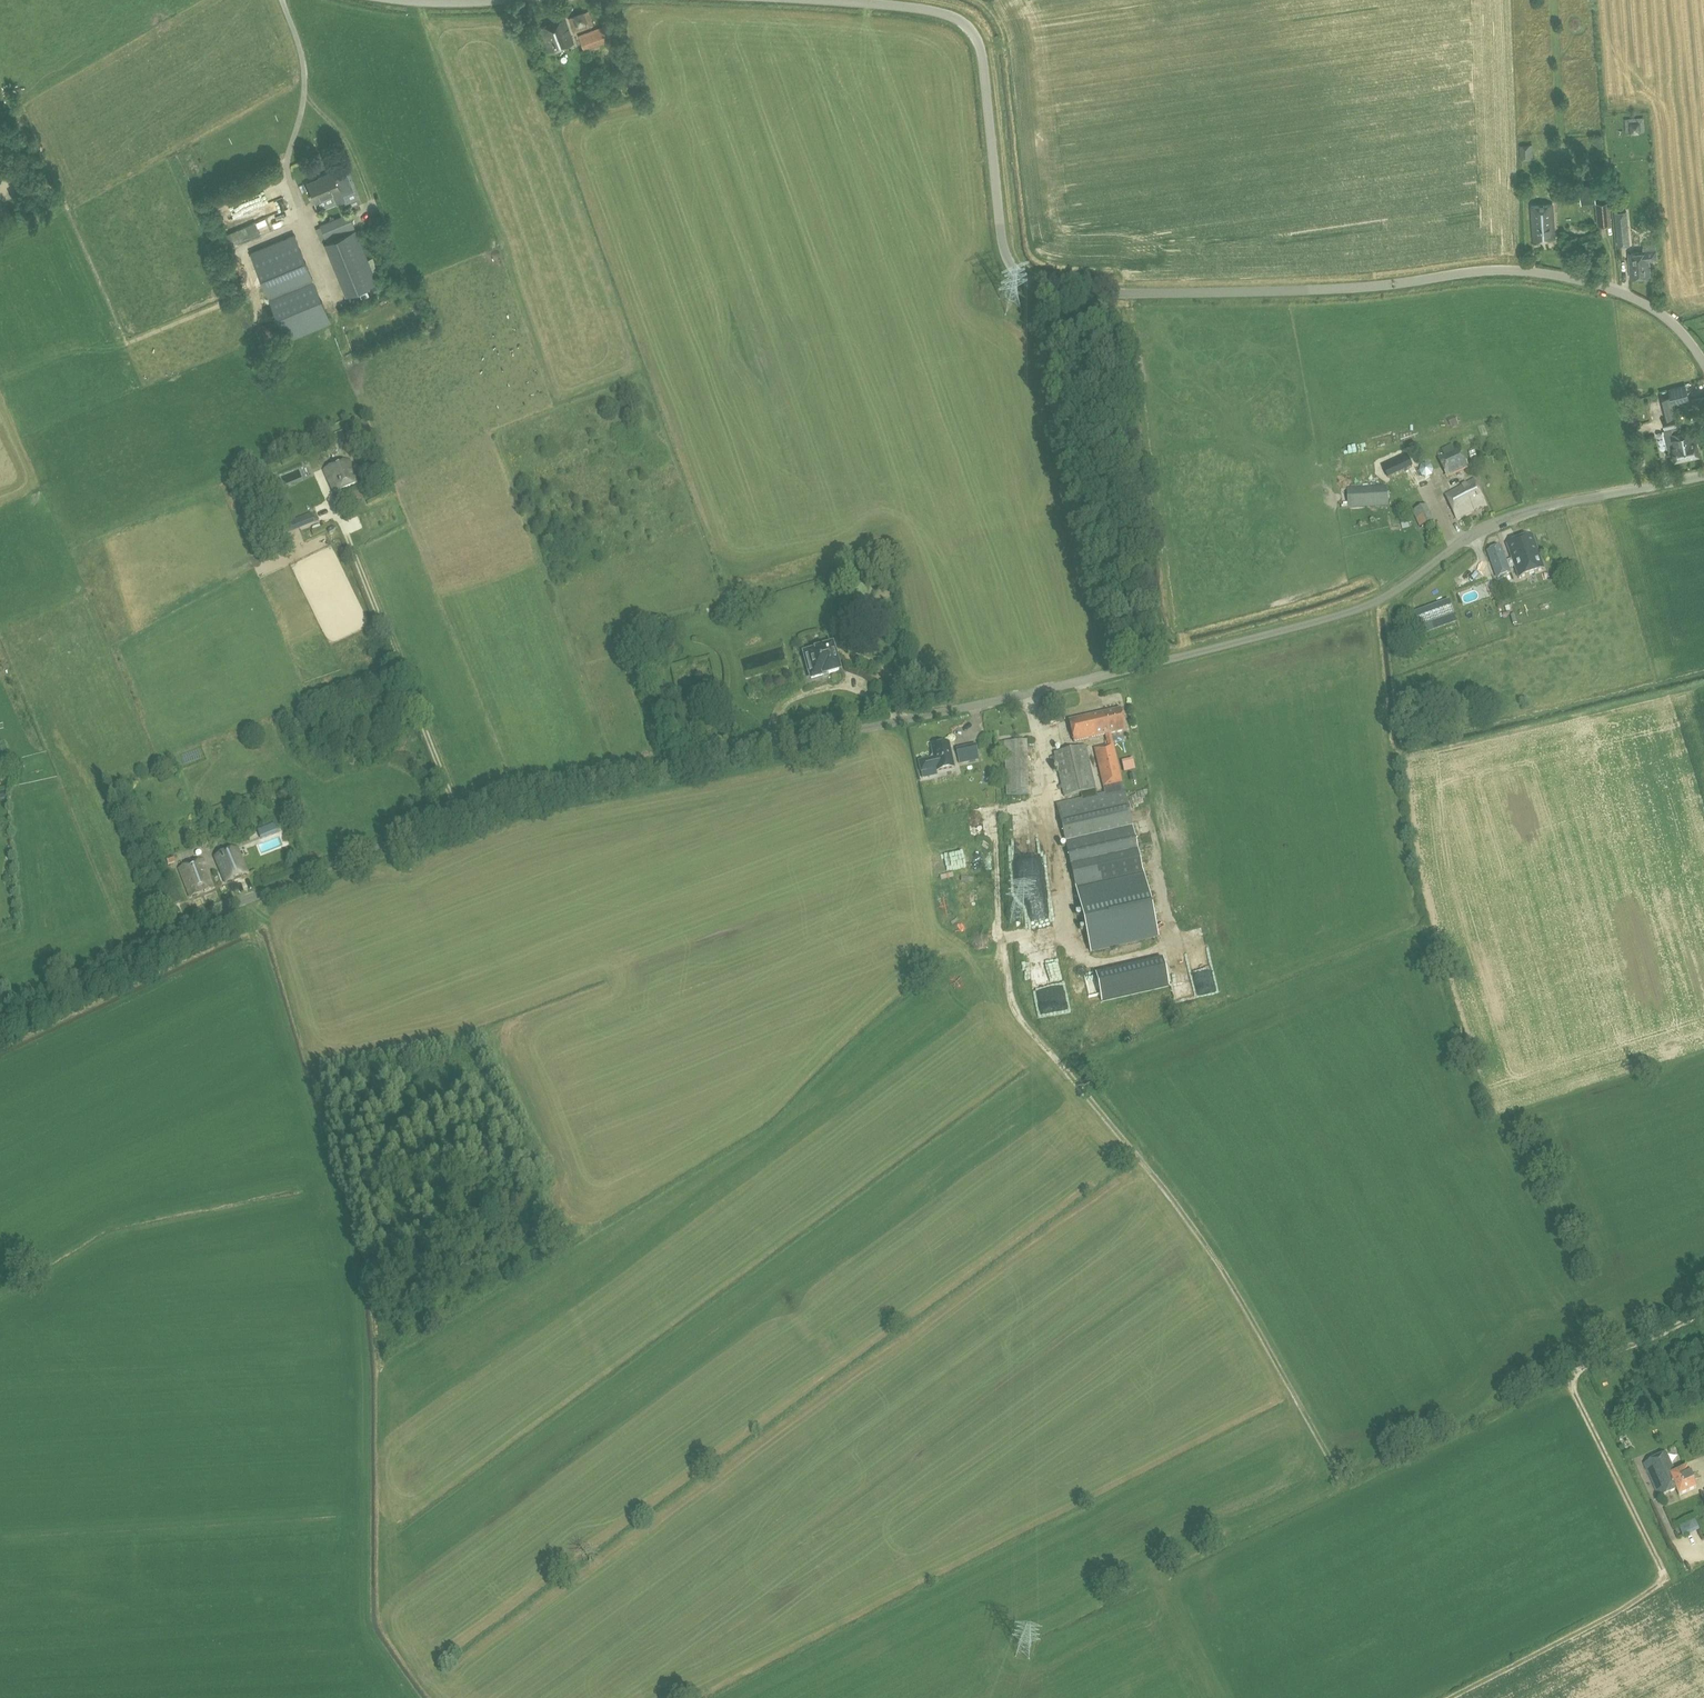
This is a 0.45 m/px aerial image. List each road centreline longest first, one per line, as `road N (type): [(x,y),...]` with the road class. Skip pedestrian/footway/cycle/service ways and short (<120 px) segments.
road 1 (unclassified): [(0,1009),(301,877),(544,789),(958,709),(1336,615),(1393,591),(1473,533),(1516,514),(1703,475)]
road 2 (unclassified): [(1703,364),(1670,320),(1640,301),(1540,272),(1123,293),(1028,282),(1004,250),(984,69),(971,30),(942,13),(806,0)]
road 3 (track): [(1344,1486),(1226,1275),(1011,1005),(994,811),(1047,802)]
road 4 (track): [(1703,1310),(1584,1368),(1572,1384),(1662,1578),(1616,1613),(1450,1697)]
road 5 (track): [(1032,283),(1107,674)]
road 6 (track): [(304,95),(344,138),(372,206),(358,217)]

